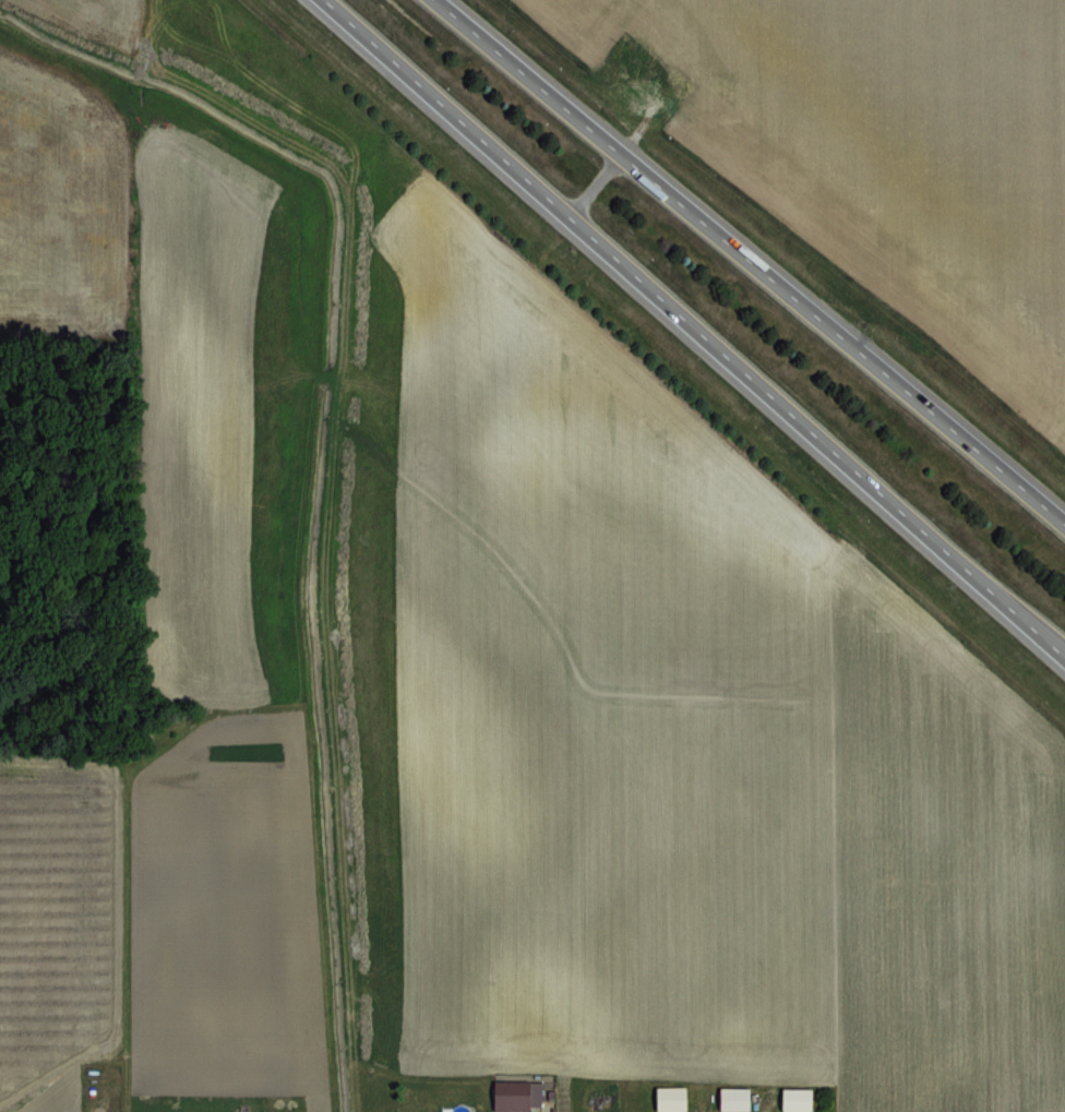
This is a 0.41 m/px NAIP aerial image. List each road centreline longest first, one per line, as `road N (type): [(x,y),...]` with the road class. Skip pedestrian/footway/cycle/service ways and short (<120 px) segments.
road 1 (trunk): [(318,0),(1064,663)]
road 2 (trunk): [(1064,520),(441,0)]

